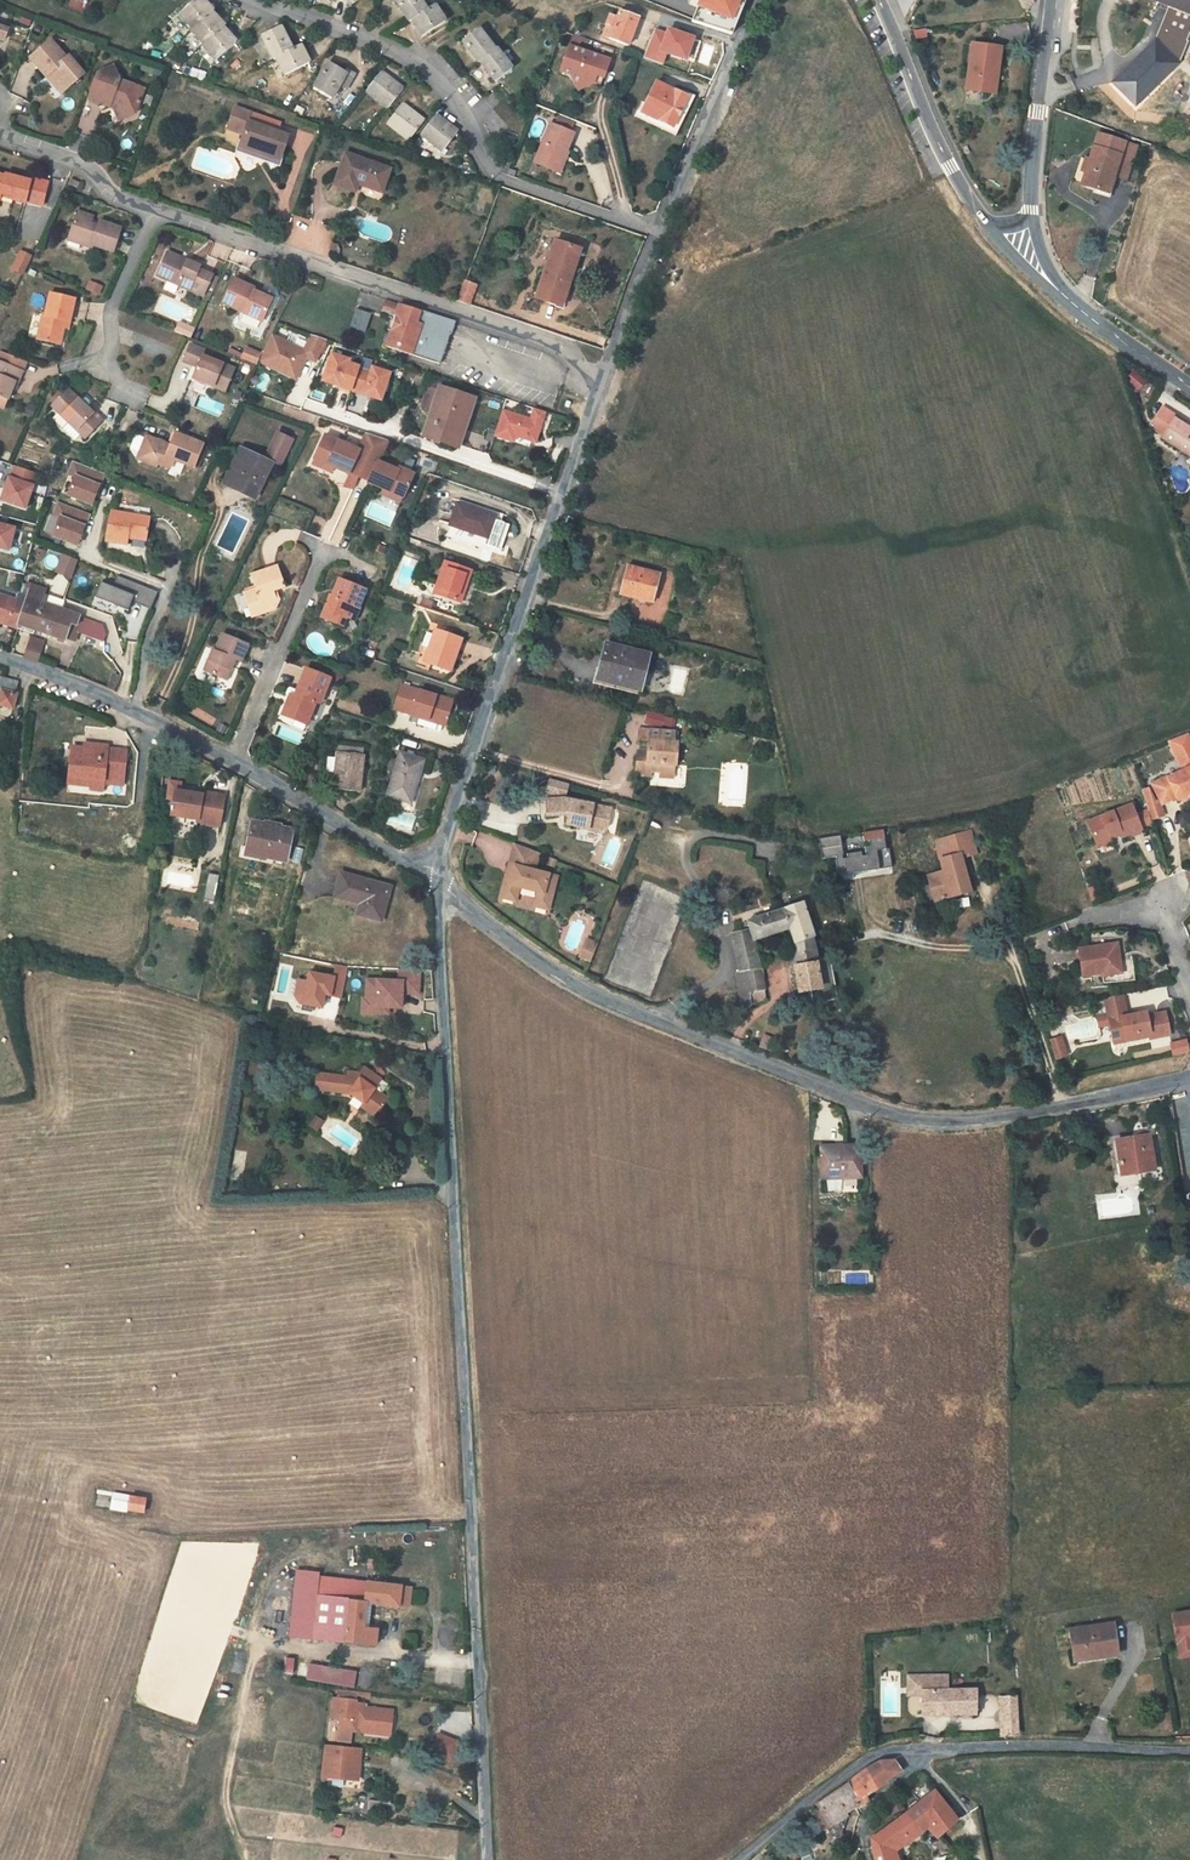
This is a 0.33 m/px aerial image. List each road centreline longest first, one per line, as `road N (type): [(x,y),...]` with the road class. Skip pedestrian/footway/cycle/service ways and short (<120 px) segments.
road 1 (unclassified): [(494,1859),(437,882)]
road 2 (residential): [(1189,1076),(987,1118),(932,1120),(869,1108),(606,1000),(559,975),(437,882)]
road 3 (residential): [(662,234),(500,179),(477,153),(439,80),(397,53),(258,0)]
road 4 (residential): [(154,213),(558,343),(603,386)]
road 5 (residential): [(437,882),(439,849),(563,495)]
road 6 (residential): [(309,405),(563,495)]
road 7 (unclassified): [(1189,1753),(1017,1745),(922,1751)]
road 8 (residential): [(662,234),(761,0)]
road 9 (residential): [(231,757),(109,698),(0,658)]
road 10 (tertiary): [(880,0),(950,163),(986,226)]
road 11 (residential): [(437,882),(231,757)]
road 12 (residential): [(325,549),(231,757)]
road 13 (unclassified): [(922,1751),(879,1755),(855,1767),(736,1859)]
road 14 (tertiary): [(1030,204),(1052,0)]
road 15 (residential): [(154,213),(112,307),(114,372),(129,396)]
road 16 (residential): [(0,136),(87,167),(118,198),(154,213)]
road 17 (tertiary): [(1051,287),(1189,387)]
road 18 (residential): [(603,386),(662,234)]
road 19 (residential): [(1101,917),(1160,906),(1189,989)]

